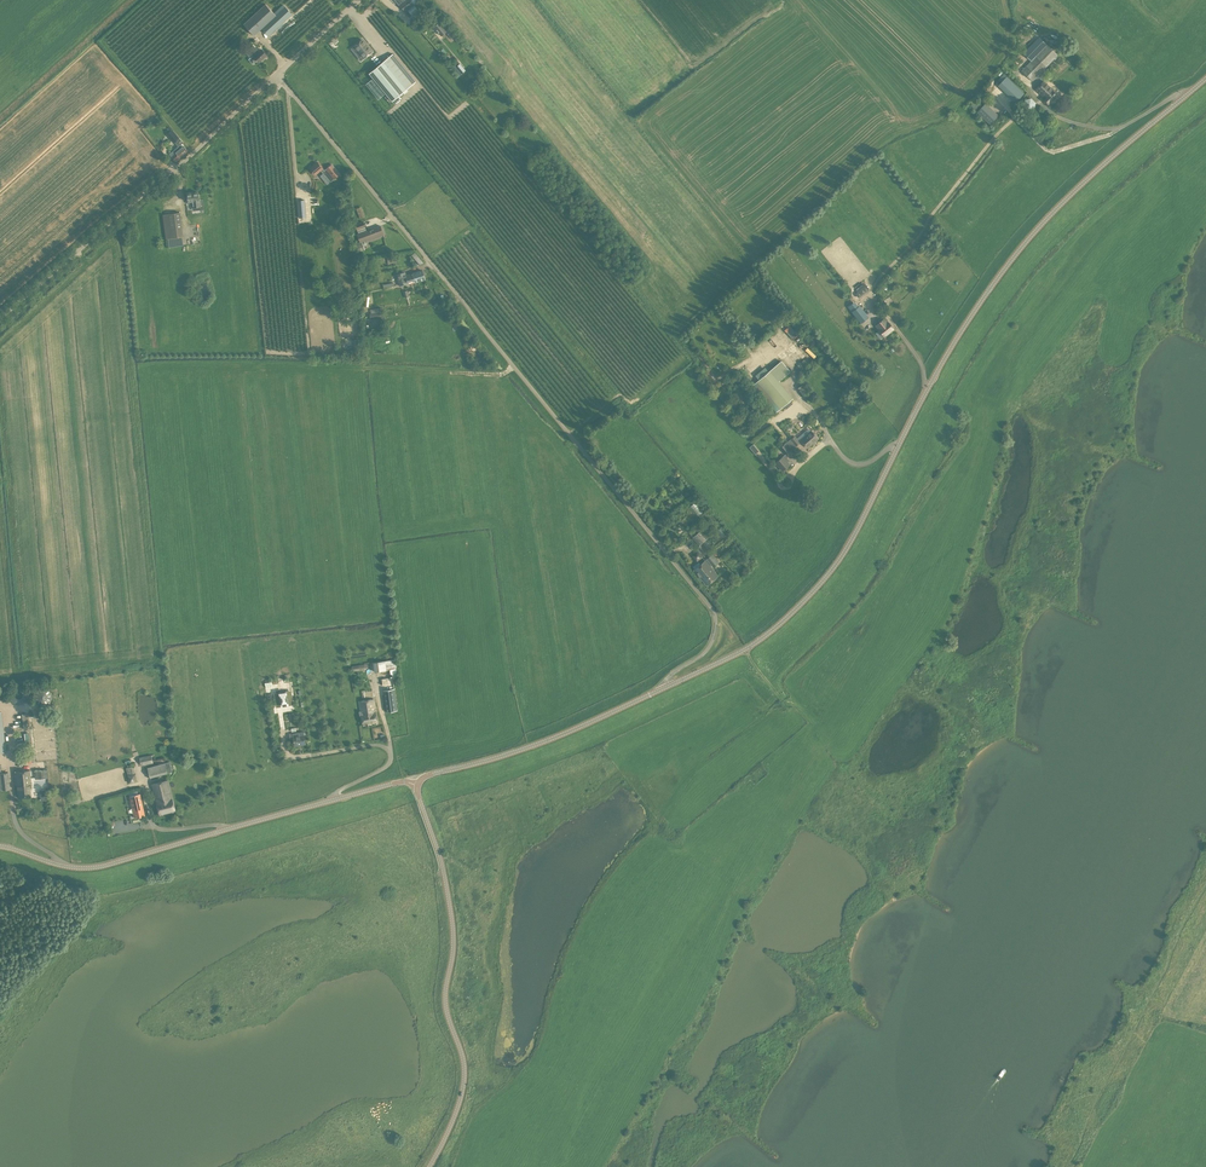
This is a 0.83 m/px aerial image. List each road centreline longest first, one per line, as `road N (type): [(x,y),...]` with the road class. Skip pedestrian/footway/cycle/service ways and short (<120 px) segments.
road 1 (tertiary): [(663,688),(746,649),(816,588),(843,553),(966,323),(1021,246),(1205,77)]
road 2 (unclassified): [(277,74),(713,610),(707,650),(663,688)]
road 3 (unclassified): [(0,847),(98,868),(394,783),(418,785)]
road 4 (tertiary): [(431,1166),(460,1105),(466,1064),(446,1005),(450,906),(418,785)]
road 5 (unclassified): [(277,74),(0,319)]
road 6 (tertiary): [(418,785),(663,688)]
road 7 (track): [(1015,117),(876,281),(870,297),(889,315)]
road 8 (track): [(343,368),(502,375),(514,367)]
road 9 (track): [(1118,128),(1054,152),(1009,110)]

